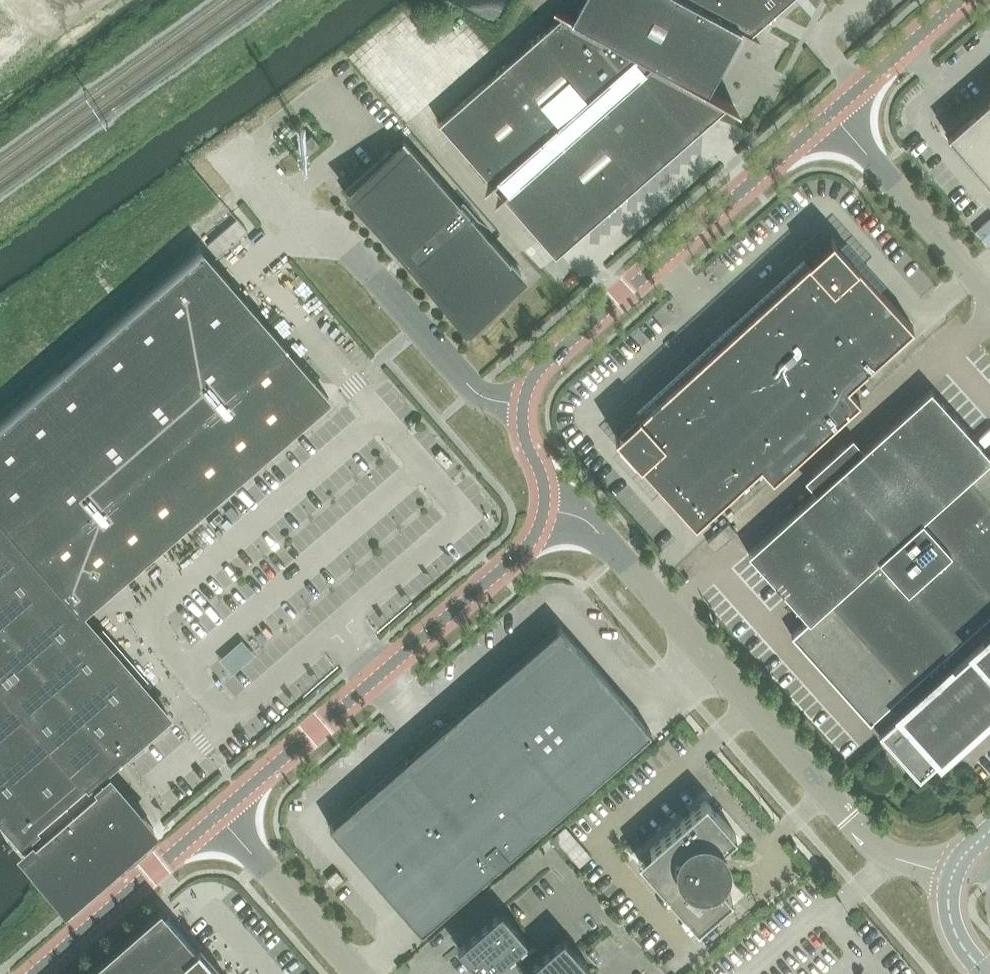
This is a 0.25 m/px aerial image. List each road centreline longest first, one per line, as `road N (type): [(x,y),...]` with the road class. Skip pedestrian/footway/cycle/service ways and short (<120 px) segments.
road 1 (unclassified): [(953,877),(879,849),(594,529),(544,510)]
road 2 (unclassified): [(225,816),(524,552),(544,510)]
road 3 (unclassified): [(521,403),(536,374),(835,111)]
road 4 (unclassified): [(38,973),(225,816)]
road 5 (unclassified): [(989,291),(835,111)]
road 6 (unclassified): [(225,816),(361,973)]
road 7 (unclassified): [(521,403),(467,387),(374,281)]
road 8 (unclassified): [(835,111),(961,0)]

